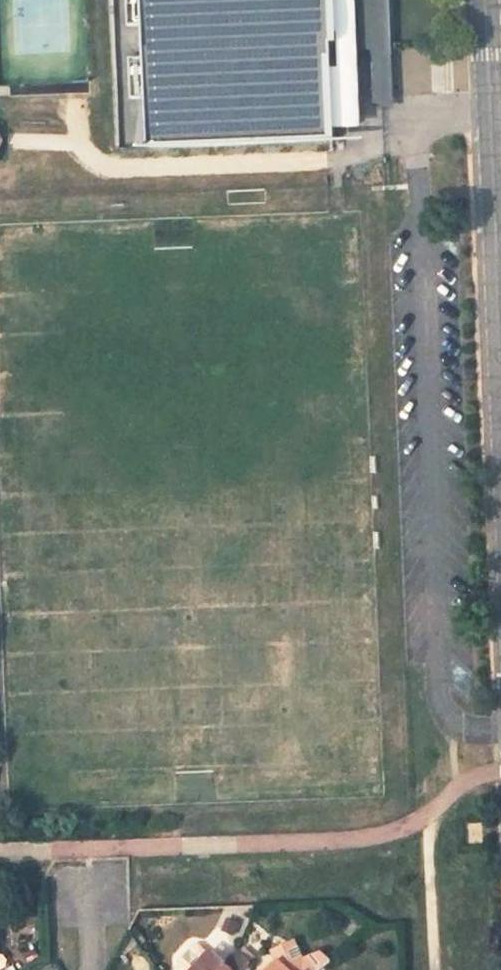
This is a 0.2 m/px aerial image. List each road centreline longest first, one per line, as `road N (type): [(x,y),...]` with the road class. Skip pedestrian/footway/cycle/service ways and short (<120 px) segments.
road 1 (residential): [(500,350),(482,0)]

